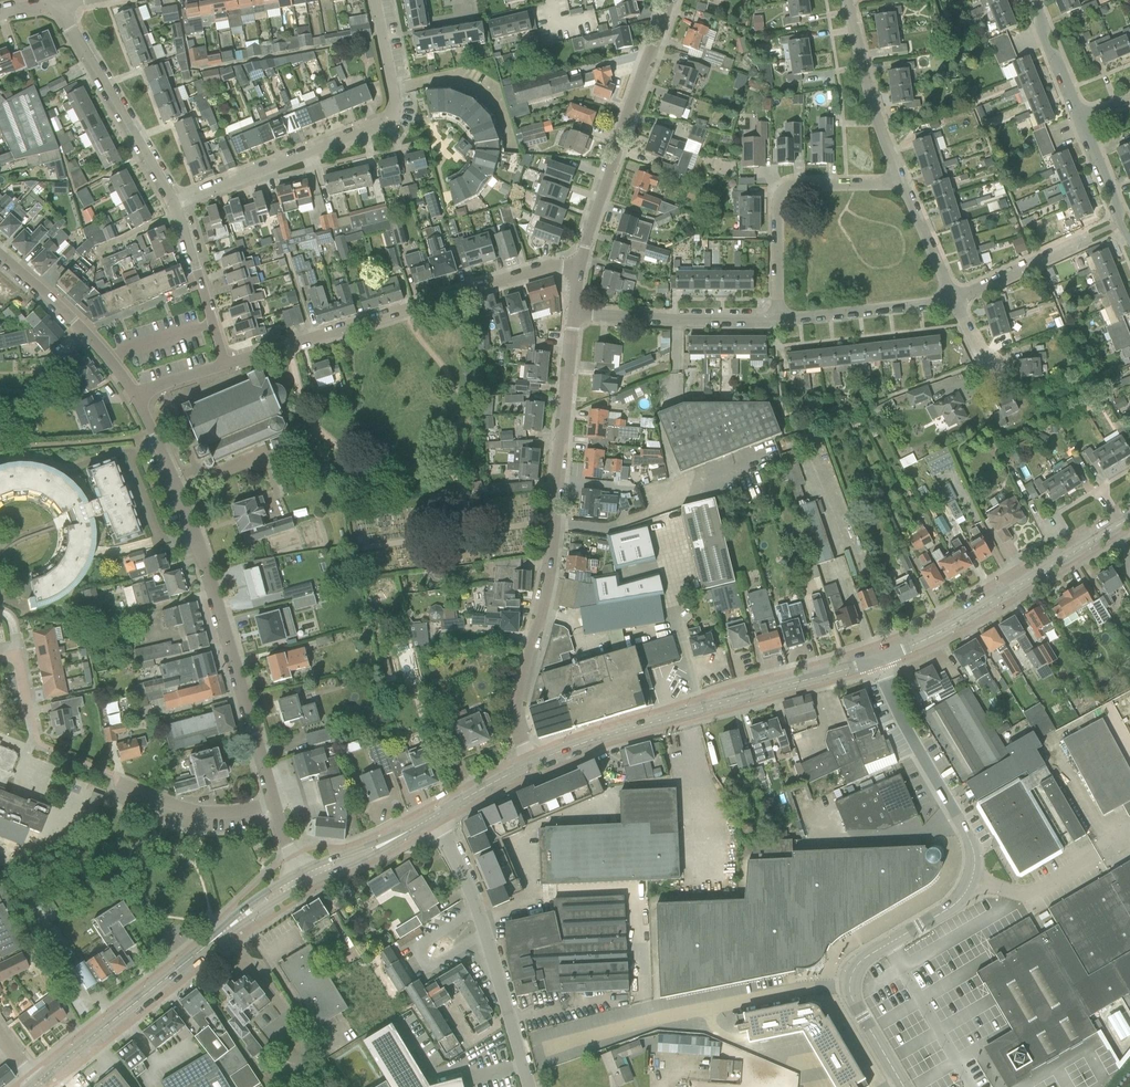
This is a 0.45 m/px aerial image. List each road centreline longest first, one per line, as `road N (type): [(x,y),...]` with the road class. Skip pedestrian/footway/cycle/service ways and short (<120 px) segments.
road 1 (unclassified): [(902,1086),(852,1000),(852,974),(966,892),(972,850),(878,659)]
road 2 (unclassified): [(527,764),(513,711),(554,538),(575,317)]
road 3 (residential): [(273,806),(243,688),(134,395)]
road 4 (residential): [(224,364),(581,260)]
road 5 (residential): [(527,764),(878,659)]
road 6 (residential): [(172,206),(391,120),(395,98),(373,0)]
road 7 (residential): [(36,1083),(300,877)]
road 8 (residential): [(878,659),(954,625),(1129,518)]
road 9 (unclassified): [(529,1086),(477,911),(432,818)]
road 10 (unclassified): [(581,260),(665,0)]
road 11 (residential): [(778,320),(779,191),(900,185)]
road 12 (residential): [(172,206),(57,6)]
road 13 (residential): [(575,317),(778,320)]
road 14 (residential): [(900,185),(848,0)]
road 15 (residential): [(134,395),(83,331),(0,260)]
road 16 (residential): [(778,320),(956,299)]
road 17 (residential): [(273,806),(175,810),(120,777)]
road 18 (residential): [(956,299),(1090,237)]
road 19 (residential): [(300,877),(432,818)]
road 20 (residential): [(1080,118),(1032,0)]
road 21 (residential): [(956,299),(900,185)]
road 22 (residential): [(1129,235),(1080,118)]

